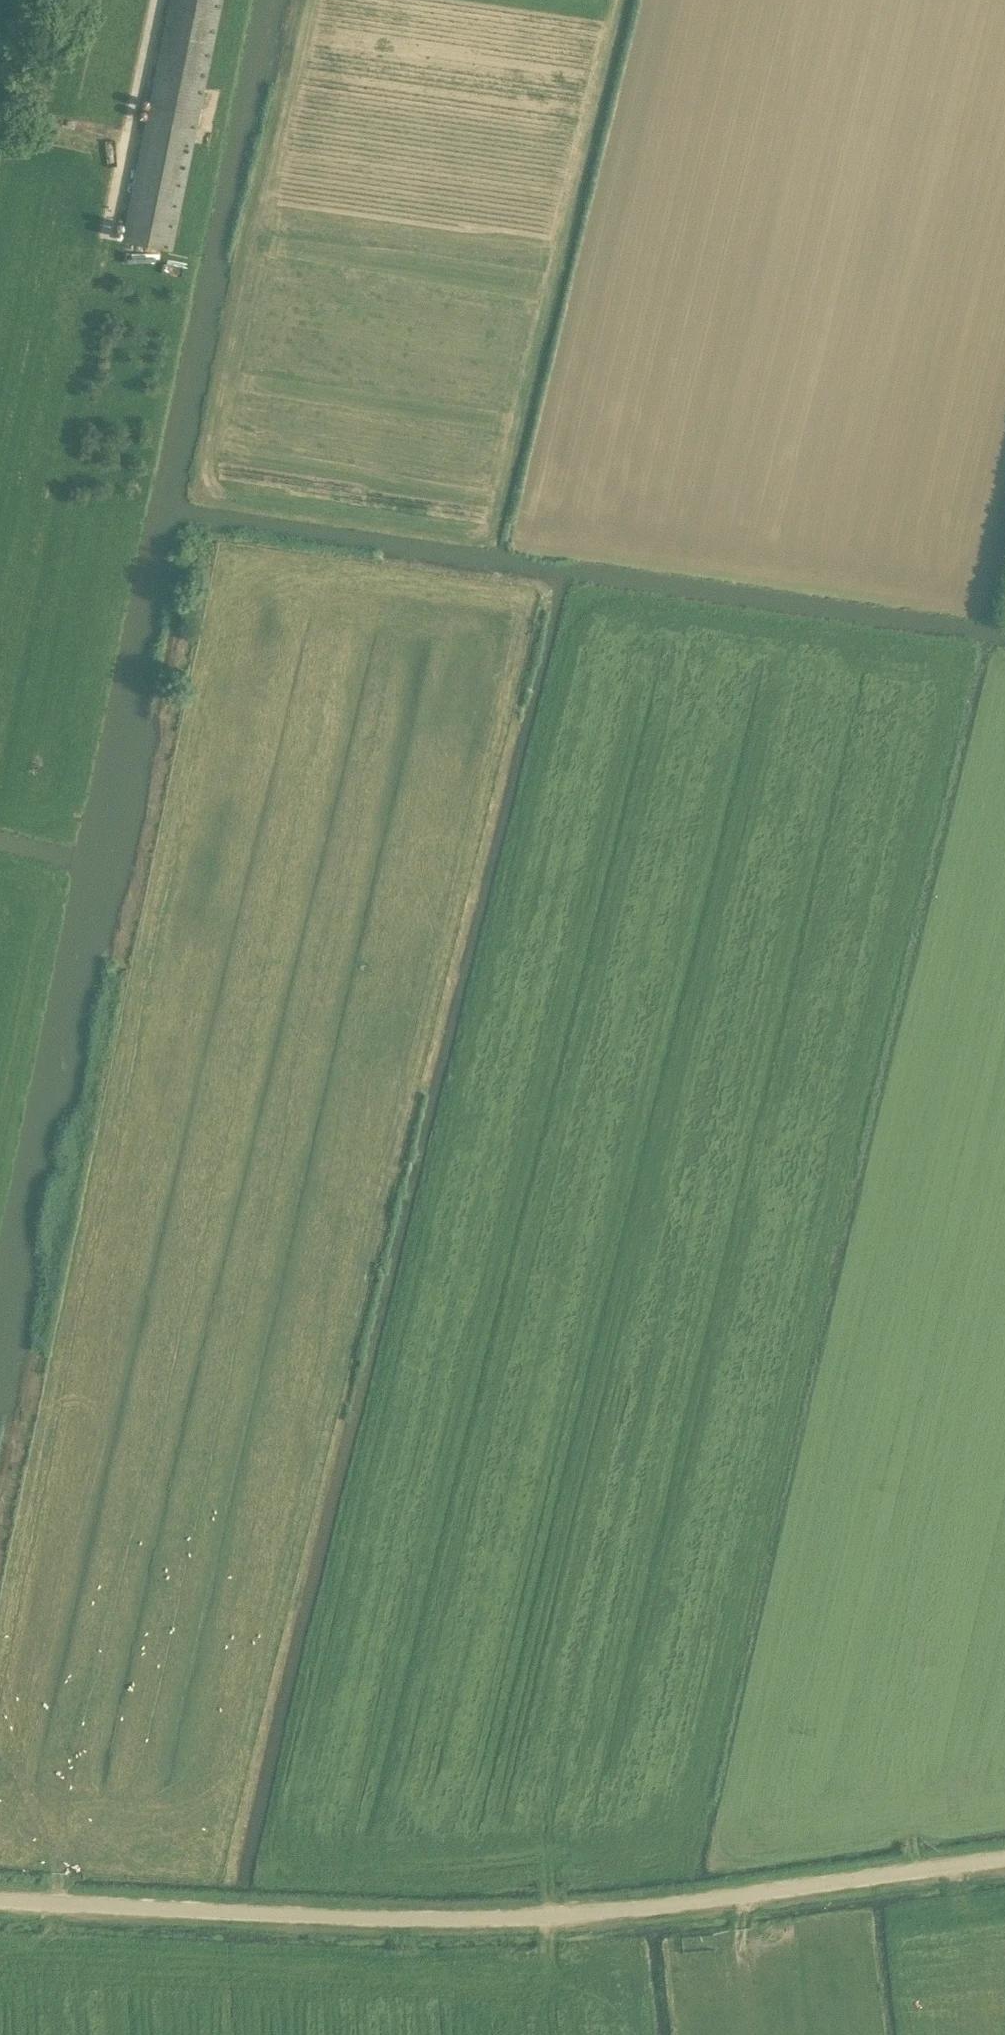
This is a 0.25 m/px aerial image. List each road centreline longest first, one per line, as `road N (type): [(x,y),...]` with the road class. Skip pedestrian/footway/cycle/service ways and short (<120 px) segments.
road 1 (unclassified): [(0,1901),(533,1919),(1004,1859)]

